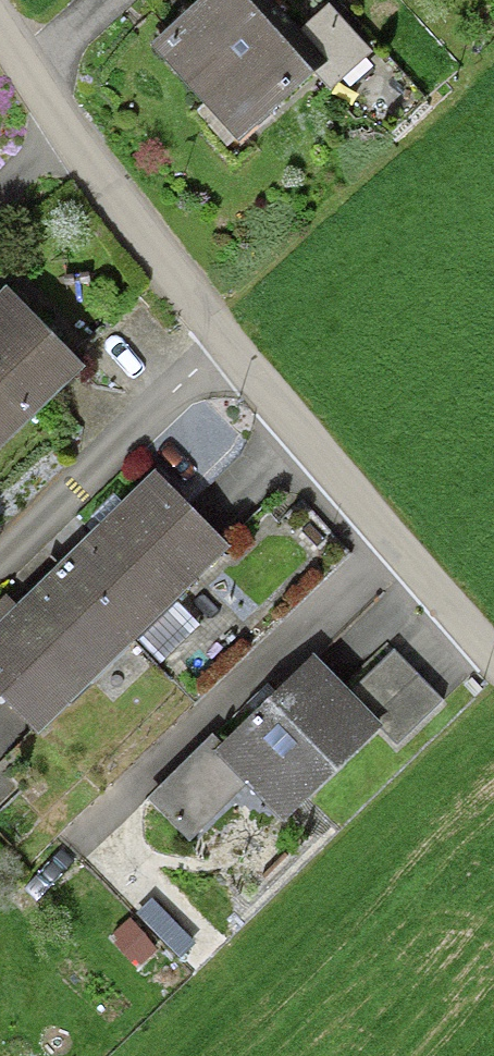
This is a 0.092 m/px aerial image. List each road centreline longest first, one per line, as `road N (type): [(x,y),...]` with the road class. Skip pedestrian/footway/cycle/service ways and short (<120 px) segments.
road 1 (residential): [(493,663),(223,343)]
road 2 (residential): [(223,343),(79,144),(0,13)]
road 3 (residential): [(0,556),(223,343)]

